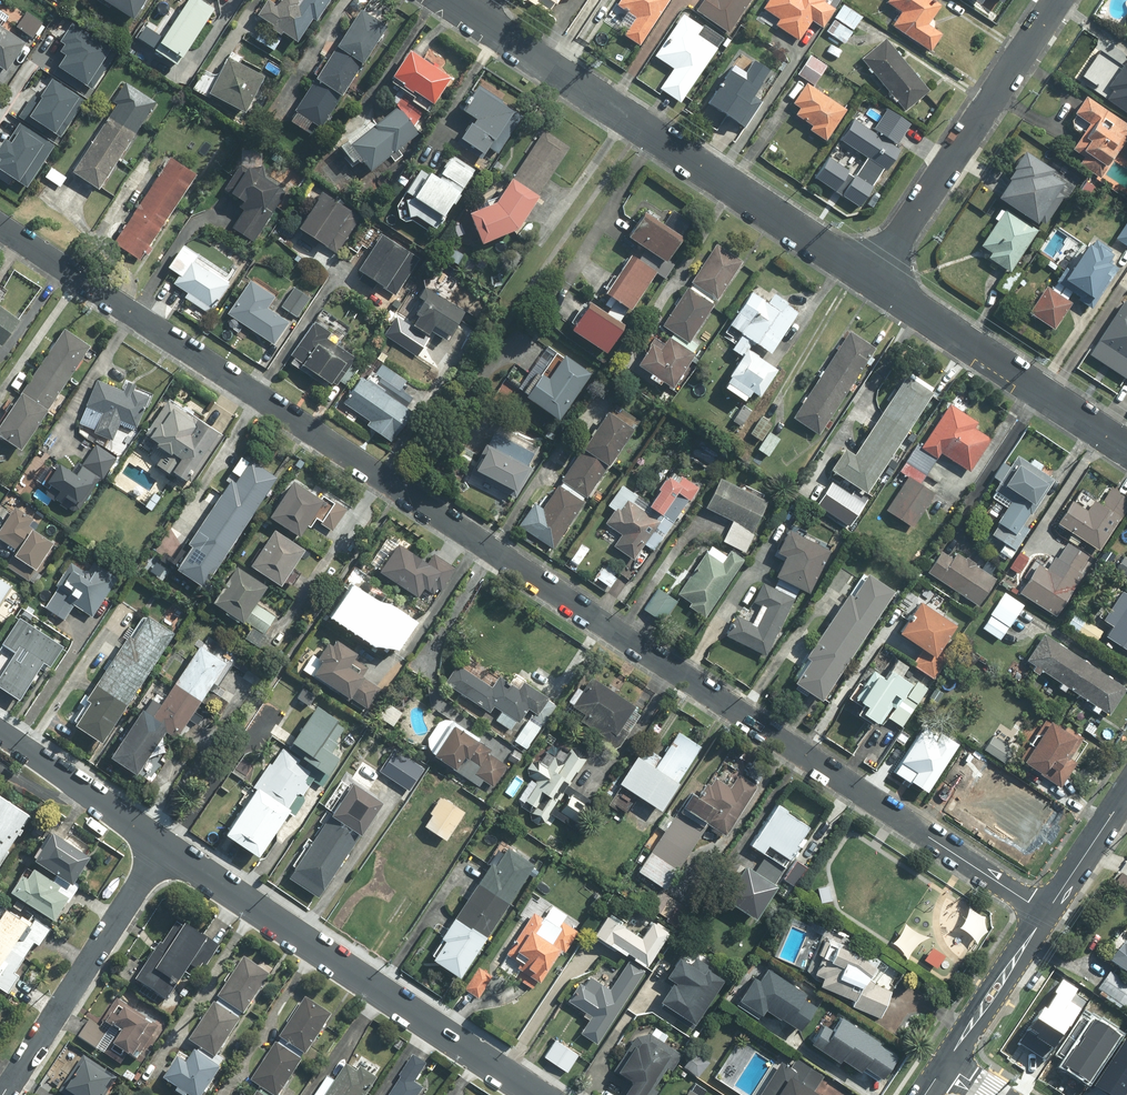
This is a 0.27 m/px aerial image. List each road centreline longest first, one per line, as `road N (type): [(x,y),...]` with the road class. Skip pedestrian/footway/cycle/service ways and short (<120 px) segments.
road 1 (residential): [(1045,912),(0,227)]
road 2 (tertiary): [(450,0),(871,280)]
road 3 (residential): [(164,845),(541,1094)]
road 4 (residential): [(1057,0),(871,280)]
road 5 (tertiary): [(871,280),(1126,449)]
road 6 (residential): [(164,845),(3,1094)]
road 7 (residential): [(0,733),(164,845)]
road 8 (residential): [(1045,912),(946,1066)]
road 9 (residential): [(1126,790),(1045,912)]

